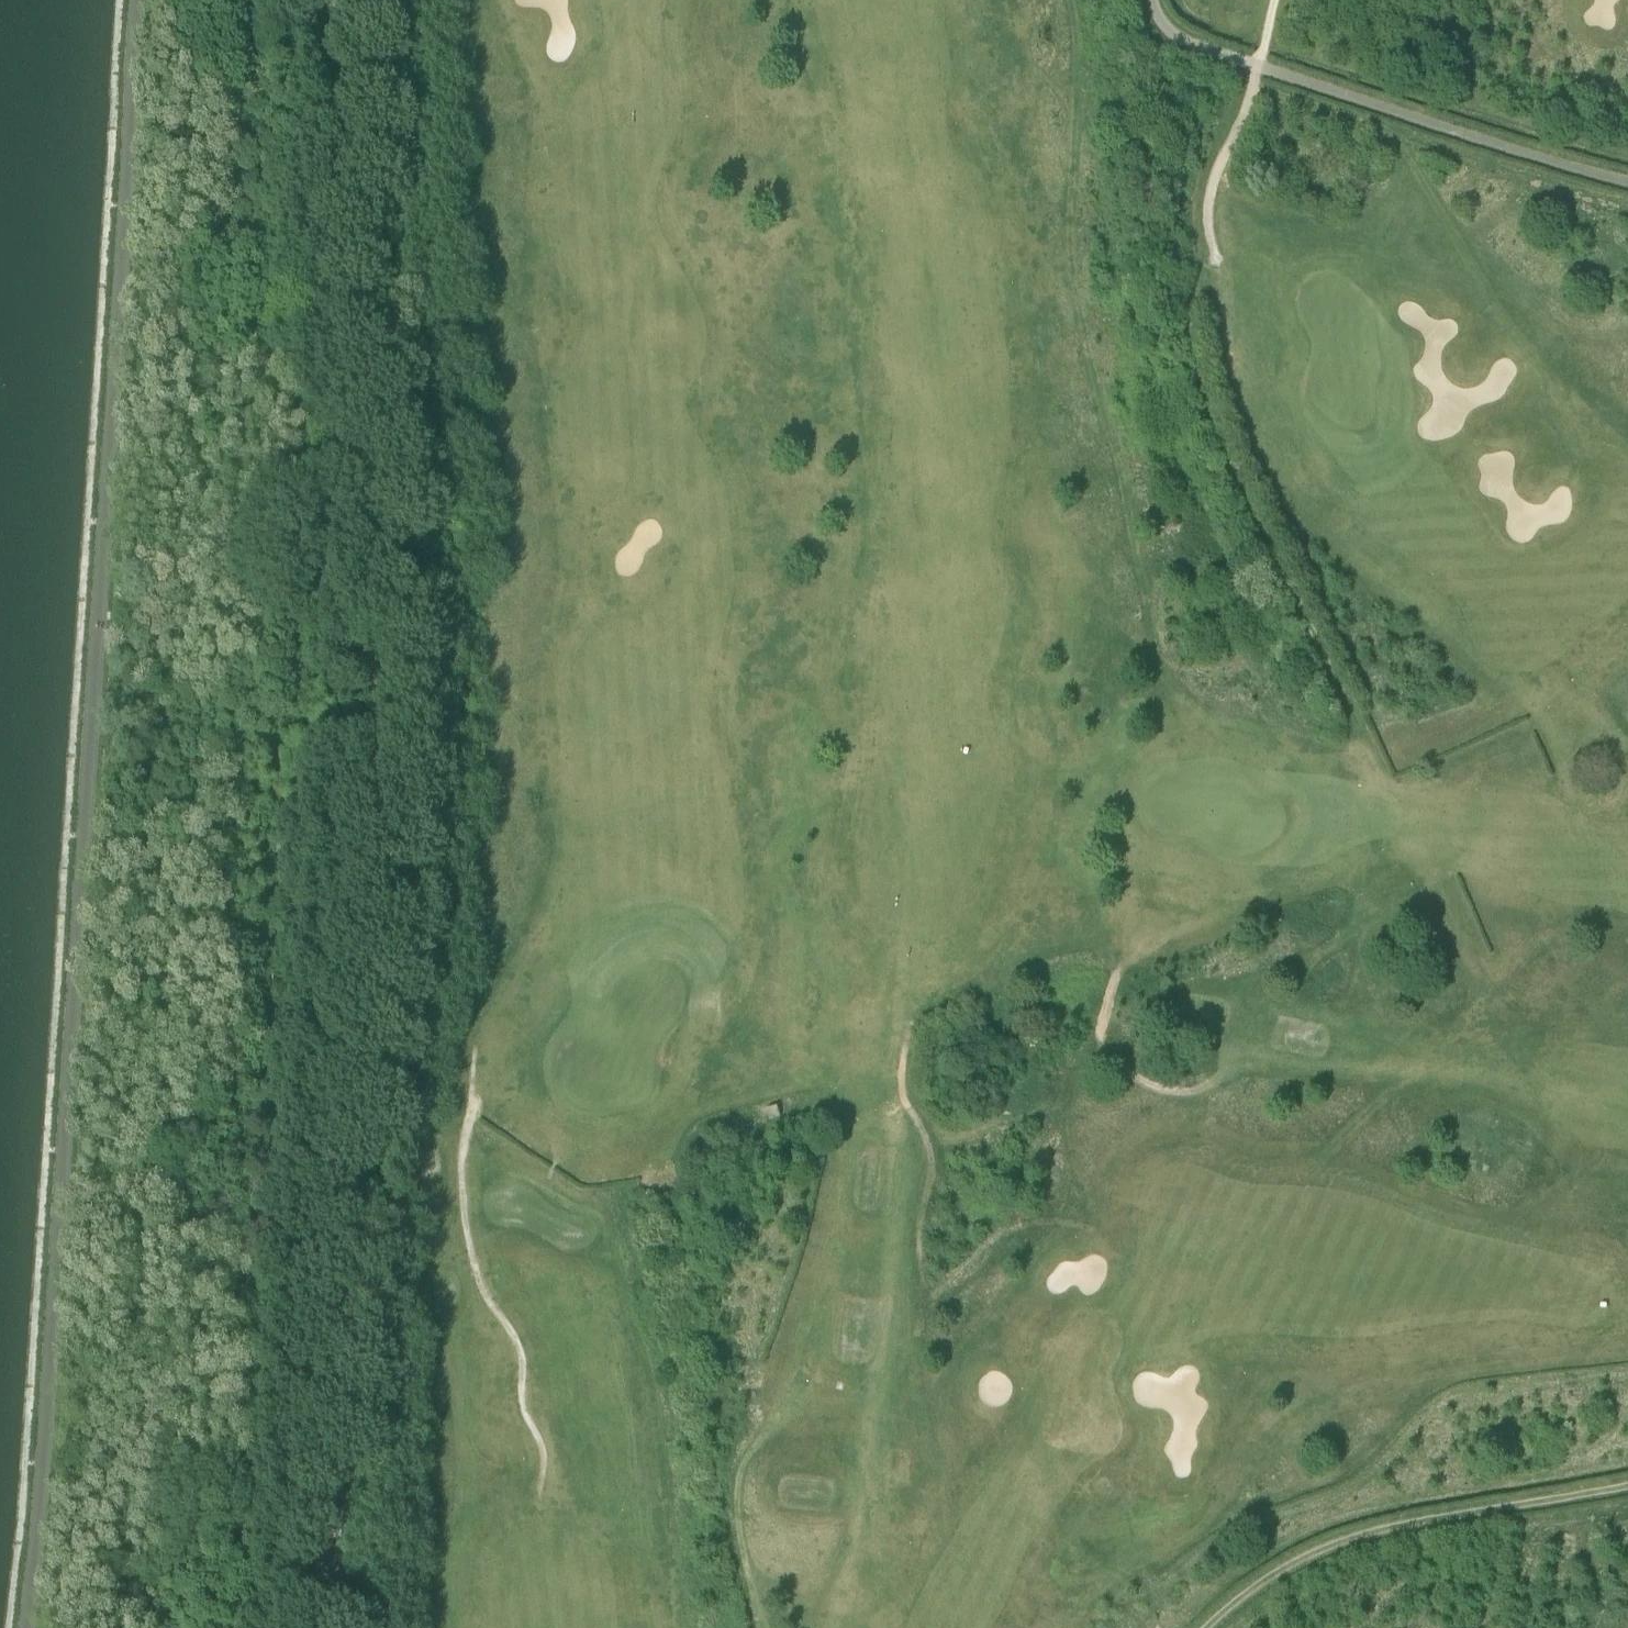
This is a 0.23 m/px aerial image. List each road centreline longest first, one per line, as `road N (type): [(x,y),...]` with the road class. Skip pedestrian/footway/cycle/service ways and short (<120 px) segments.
road 1 (unclassified): [(349,0),(388,544),(383,895),(317,1627)]
road 2 (track): [(1207,1627),(1282,1566),(1345,1538),(1627,1487)]

